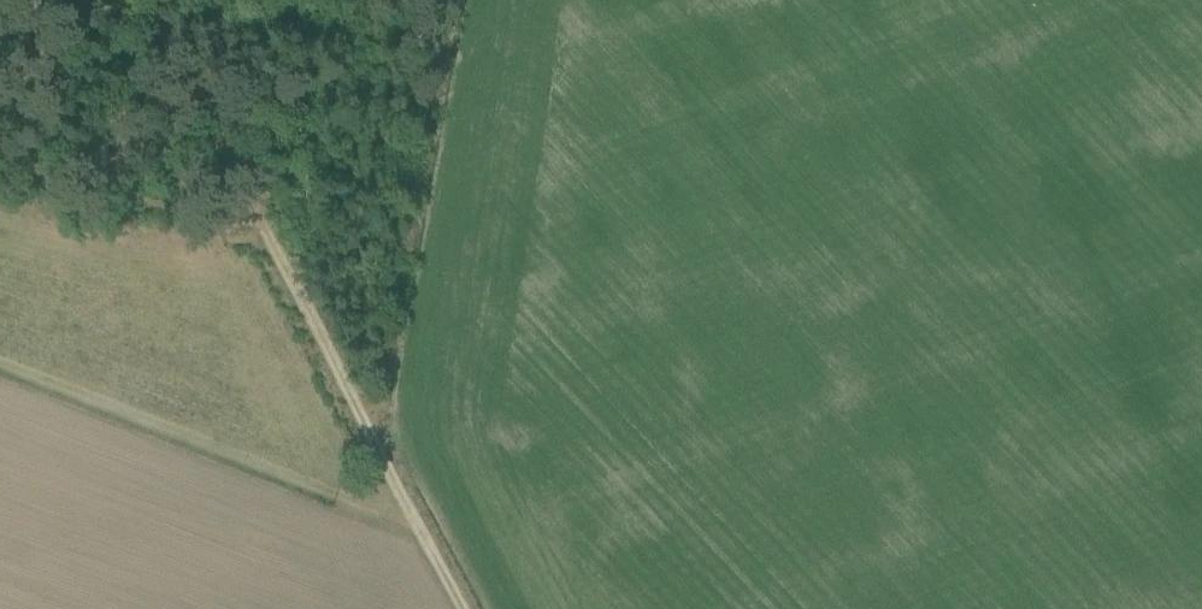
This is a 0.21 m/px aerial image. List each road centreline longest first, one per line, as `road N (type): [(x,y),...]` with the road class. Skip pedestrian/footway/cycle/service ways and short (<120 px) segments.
road 1 (track): [(464,608),(164,38),(135,0)]

